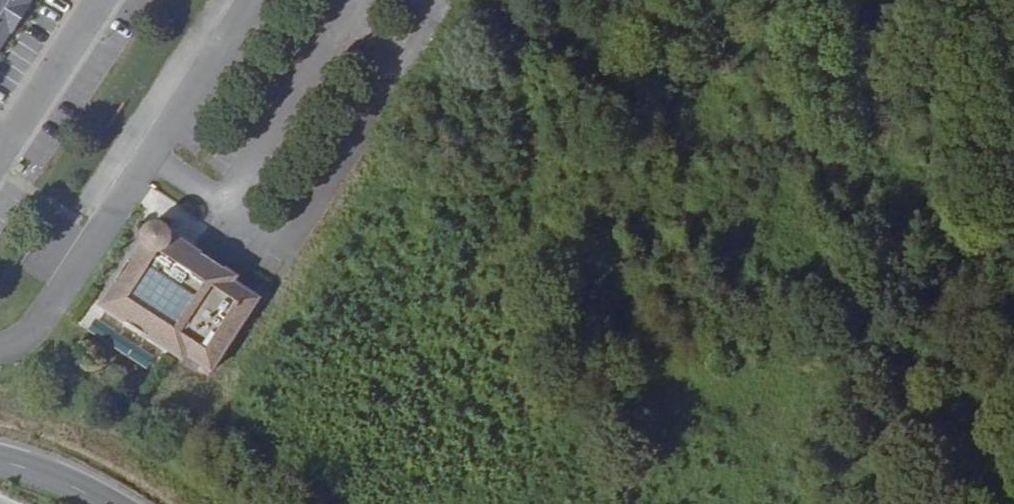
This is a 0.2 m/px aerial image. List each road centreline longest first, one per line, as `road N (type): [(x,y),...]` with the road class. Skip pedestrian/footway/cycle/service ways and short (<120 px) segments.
road 1 (unclassified): [(250,0),(35,331),(0,349)]
road 2 (track): [(0,412),(143,455),(229,503)]
road 3 (unclassified): [(0,144),(93,0)]

